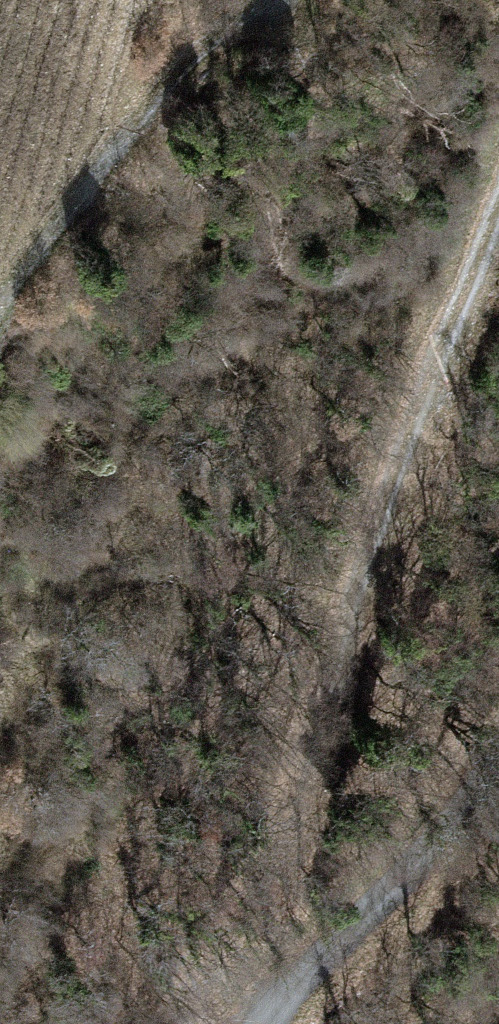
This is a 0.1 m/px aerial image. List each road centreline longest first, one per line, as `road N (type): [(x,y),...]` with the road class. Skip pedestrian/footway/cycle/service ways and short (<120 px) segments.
road 1 (track): [(234,1023),(331,629),(498,186)]
road 2 (track): [(254,0),(235,15),(218,15),(0,293)]
road 3 (unclassified): [(498,765),(268,1023)]

